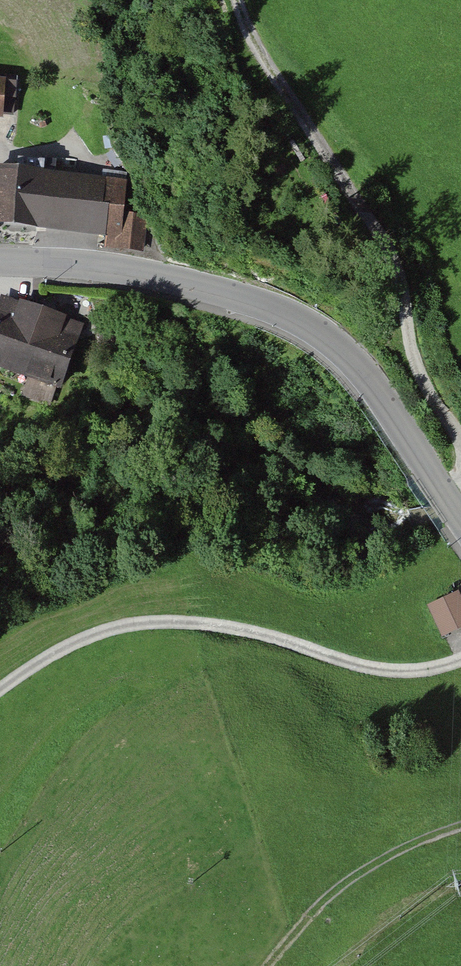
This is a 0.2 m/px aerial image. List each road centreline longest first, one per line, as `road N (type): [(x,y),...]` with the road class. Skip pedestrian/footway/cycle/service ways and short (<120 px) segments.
road 1 (tertiary): [(460,520),(375,394),(324,344),(210,288),(0,262)]
road 2 (track): [(460,442),(422,381),(388,251),(284,95),(237,0)]
road 3 (residential): [(460,660),(396,672),(354,666),(216,624),(149,620),(96,631),(0,691)]
road 4 (track): [(266,965),(318,899),(371,862),(460,821)]

